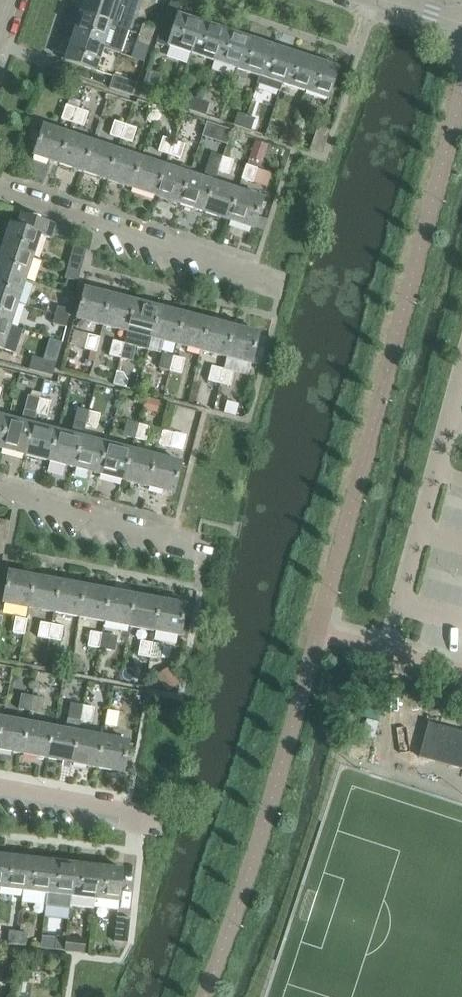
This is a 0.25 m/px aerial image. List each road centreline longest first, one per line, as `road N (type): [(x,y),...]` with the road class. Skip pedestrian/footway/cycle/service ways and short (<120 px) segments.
road 1 (residential): [(281,287),(0,186)]
road 2 (residential): [(461,372),(399,604)]
road 3 (residential): [(212,546),(0,490)]
road 4 (residential): [(150,814),(0,784)]

